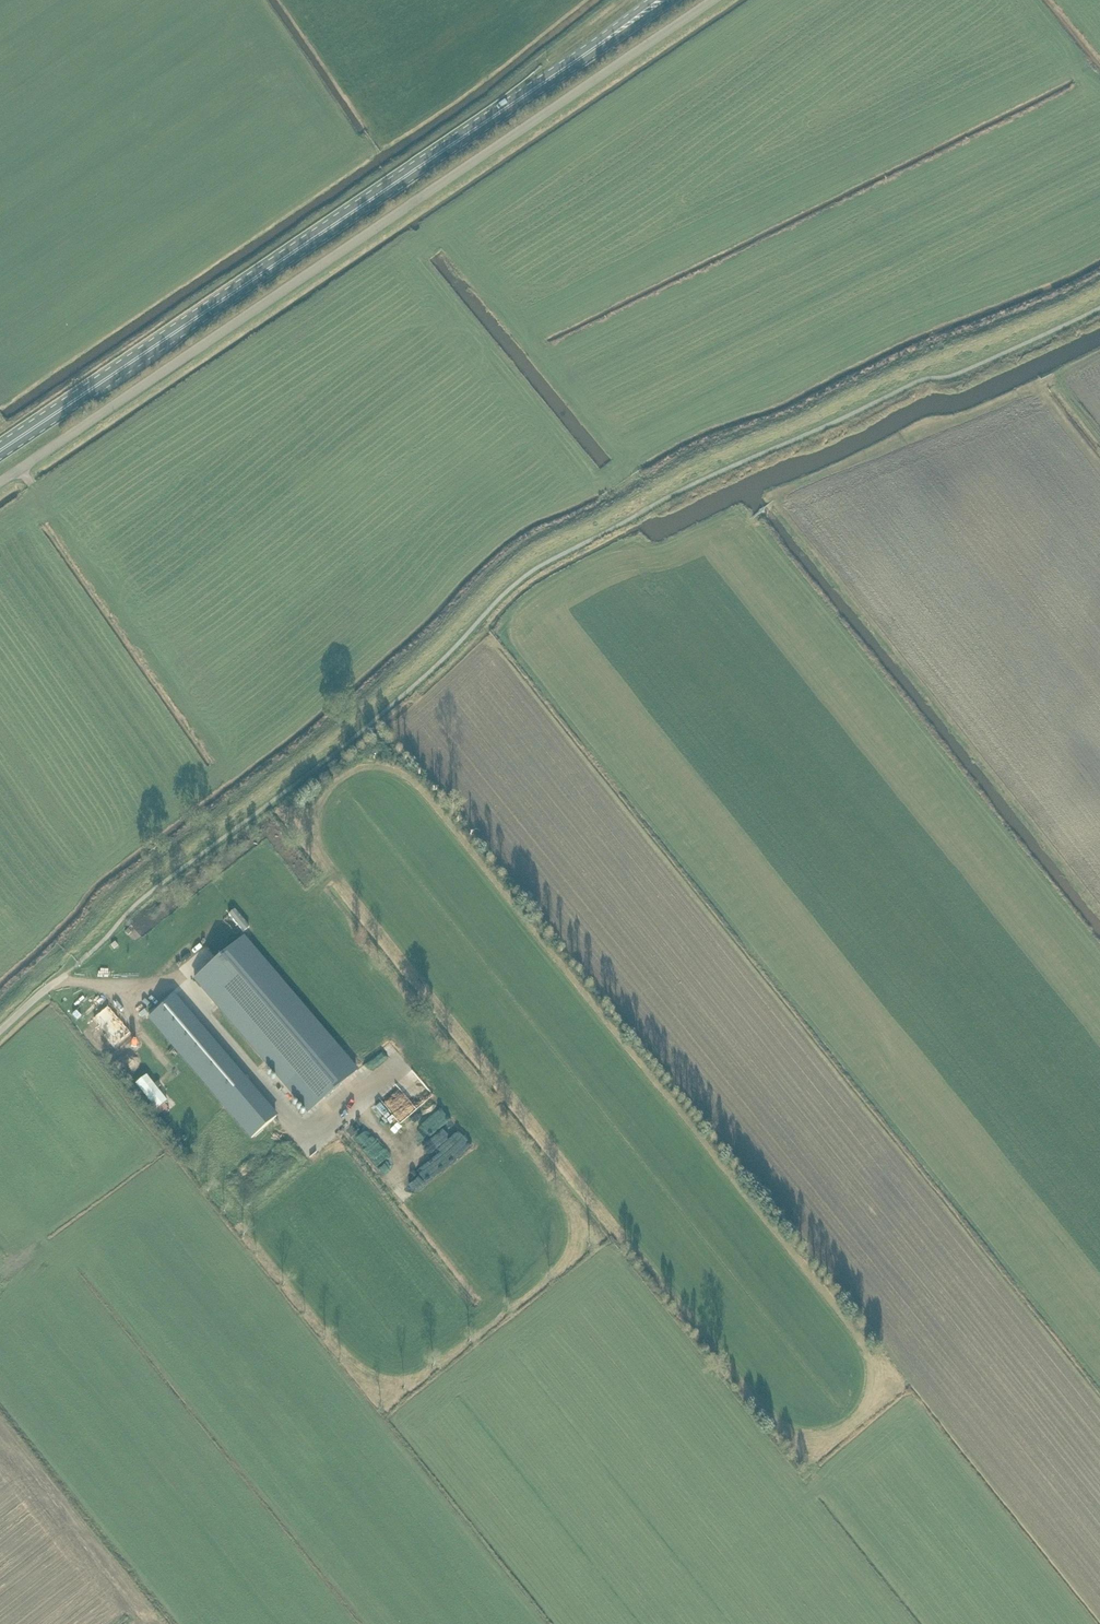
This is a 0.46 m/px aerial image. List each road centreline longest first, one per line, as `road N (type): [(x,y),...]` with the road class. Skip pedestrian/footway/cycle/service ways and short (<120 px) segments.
road 1 (unclassified): [(0,486),(718,0)]
road 2 (primary): [(0,451),(664,0)]

